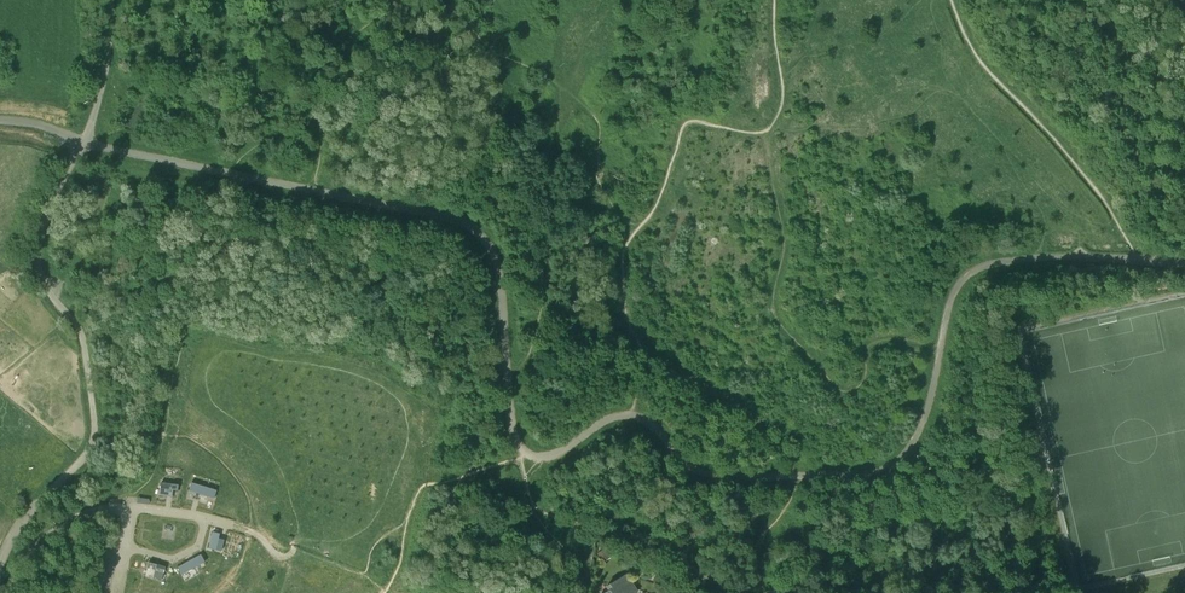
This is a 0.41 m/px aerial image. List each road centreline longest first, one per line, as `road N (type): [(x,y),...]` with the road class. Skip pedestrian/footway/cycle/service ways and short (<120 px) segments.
road 1 (track): [(524,451),(558,455),(607,420),(635,416),(707,474),(873,472),(918,434),(951,295),(968,274),(1005,261),(1075,257),(1184,266)]
road 2 (track): [(85,144),(470,225),(499,273),(510,419),(524,451)]
road 3 (track): [(1136,260),(1092,182),(986,69),(952,0)]
road 4 (track): [(203,520),(251,531),(279,556),(292,552),(361,574),(384,592)]
road 5 (residential): [(129,509),(196,516),(203,529),(197,546),(171,559),(124,548)]
road 6 (residential): [(5,592),(58,528),(129,509)]
road 7 (track): [(1184,87),(1134,58),(1104,14),(1073,0)]
road 8 (track): [(763,592),(757,543),(795,495),(794,476)]

